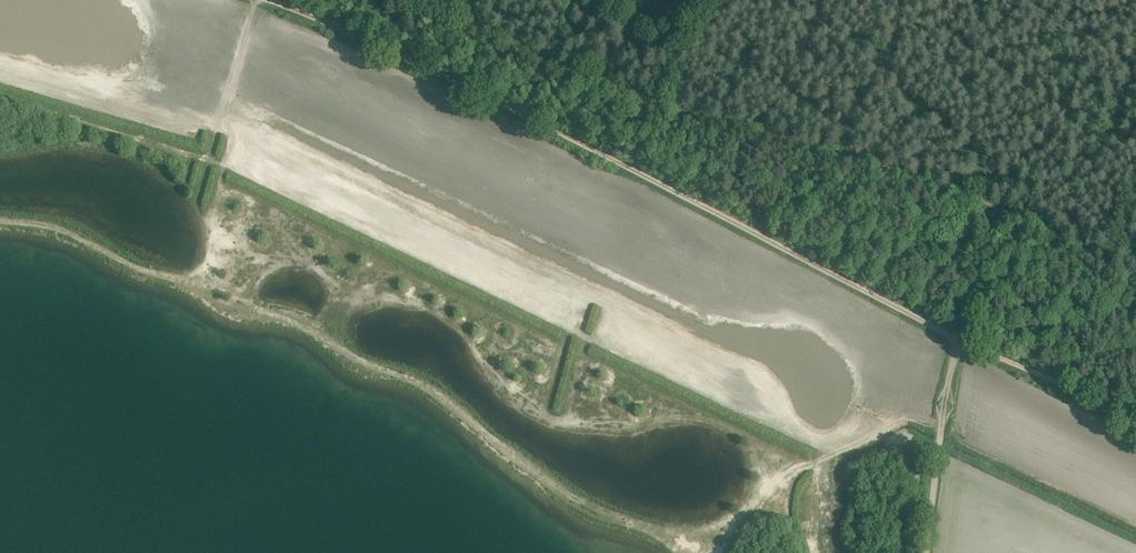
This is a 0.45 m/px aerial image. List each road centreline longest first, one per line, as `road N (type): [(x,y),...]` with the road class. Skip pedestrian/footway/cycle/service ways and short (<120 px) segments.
road 1 (track): [(957,338),(540,121),(270,0)]
road 2 (track): [(1135,281),(1003,211),(655,105)]
road 3 (track): [(424,0),(655,105)]
road 4 (track): [(1135,428),(957,338)]
road 5 (track): [(957,338),(1003,211)]

